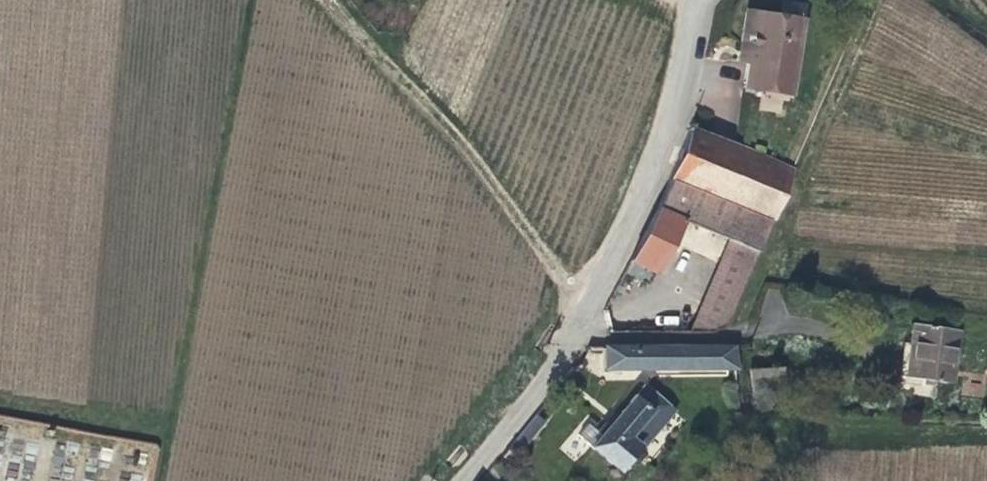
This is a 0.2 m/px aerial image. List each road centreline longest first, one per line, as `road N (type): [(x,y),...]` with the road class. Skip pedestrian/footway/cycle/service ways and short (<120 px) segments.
road 1 (residential): [(683,0),(653,130),(573,298),(504,412),(449,480)]
road 2 (track): [(573,298),(422,94),(326,0)]

